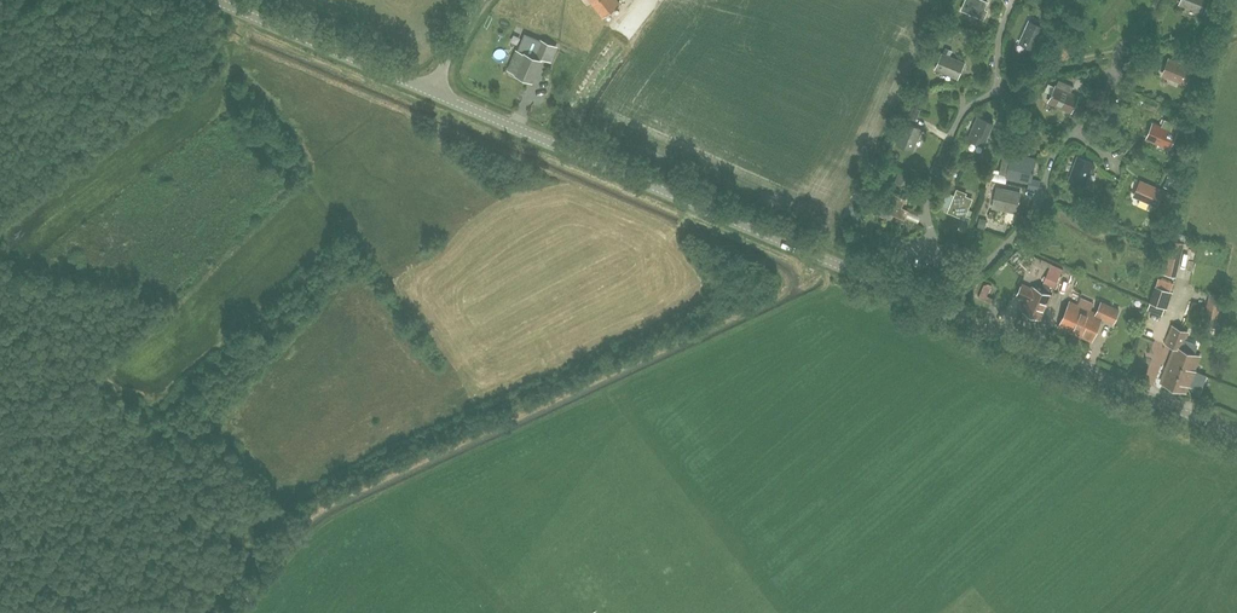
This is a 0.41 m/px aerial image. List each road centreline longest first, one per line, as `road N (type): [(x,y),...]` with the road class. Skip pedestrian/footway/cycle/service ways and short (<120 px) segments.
road 1 (tertiary): [(1236,437),(428,94)]
road 2 (tertiary): [(428,94),(209,0)]

